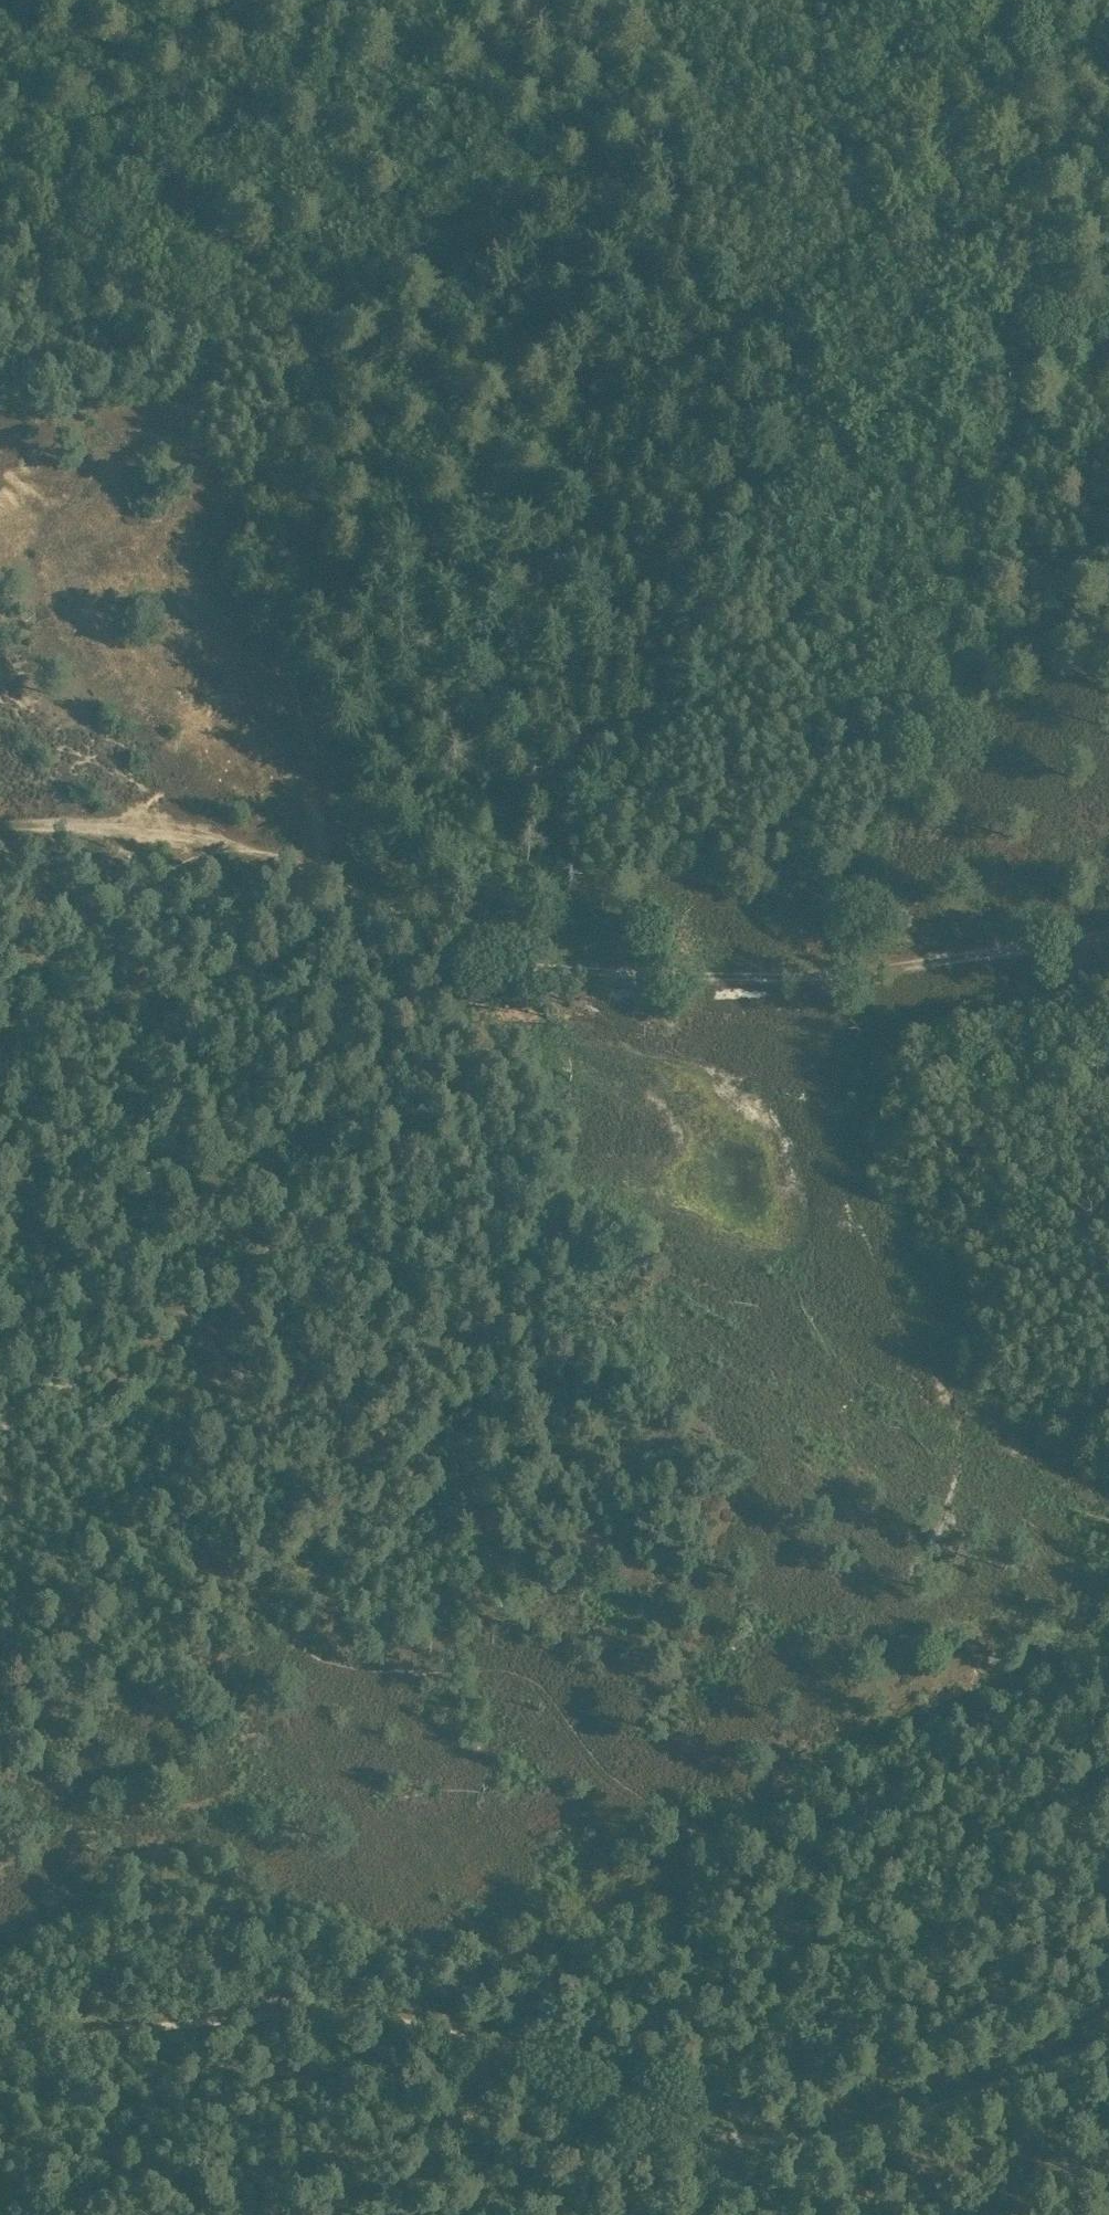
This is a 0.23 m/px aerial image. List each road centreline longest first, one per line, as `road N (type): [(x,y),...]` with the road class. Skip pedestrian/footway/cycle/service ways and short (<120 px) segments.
road 1 (track): [(0,2044),(363,2007),(461,2029),(727,2142),(771,2148),(866,2131),(1108,2037)]
road 2 (track): [(0,826),(131,828),(331,886),(466,946),(544,960),(656,969),(844,959),(1108,919)]
road 3 (track): [(0,162),(204,237),(289,291),(321,357),(344,418),(328,561),(305,678),(379,870),(378,907),(312,955)]
road 4 (track): [(844,959),(884,799)]

